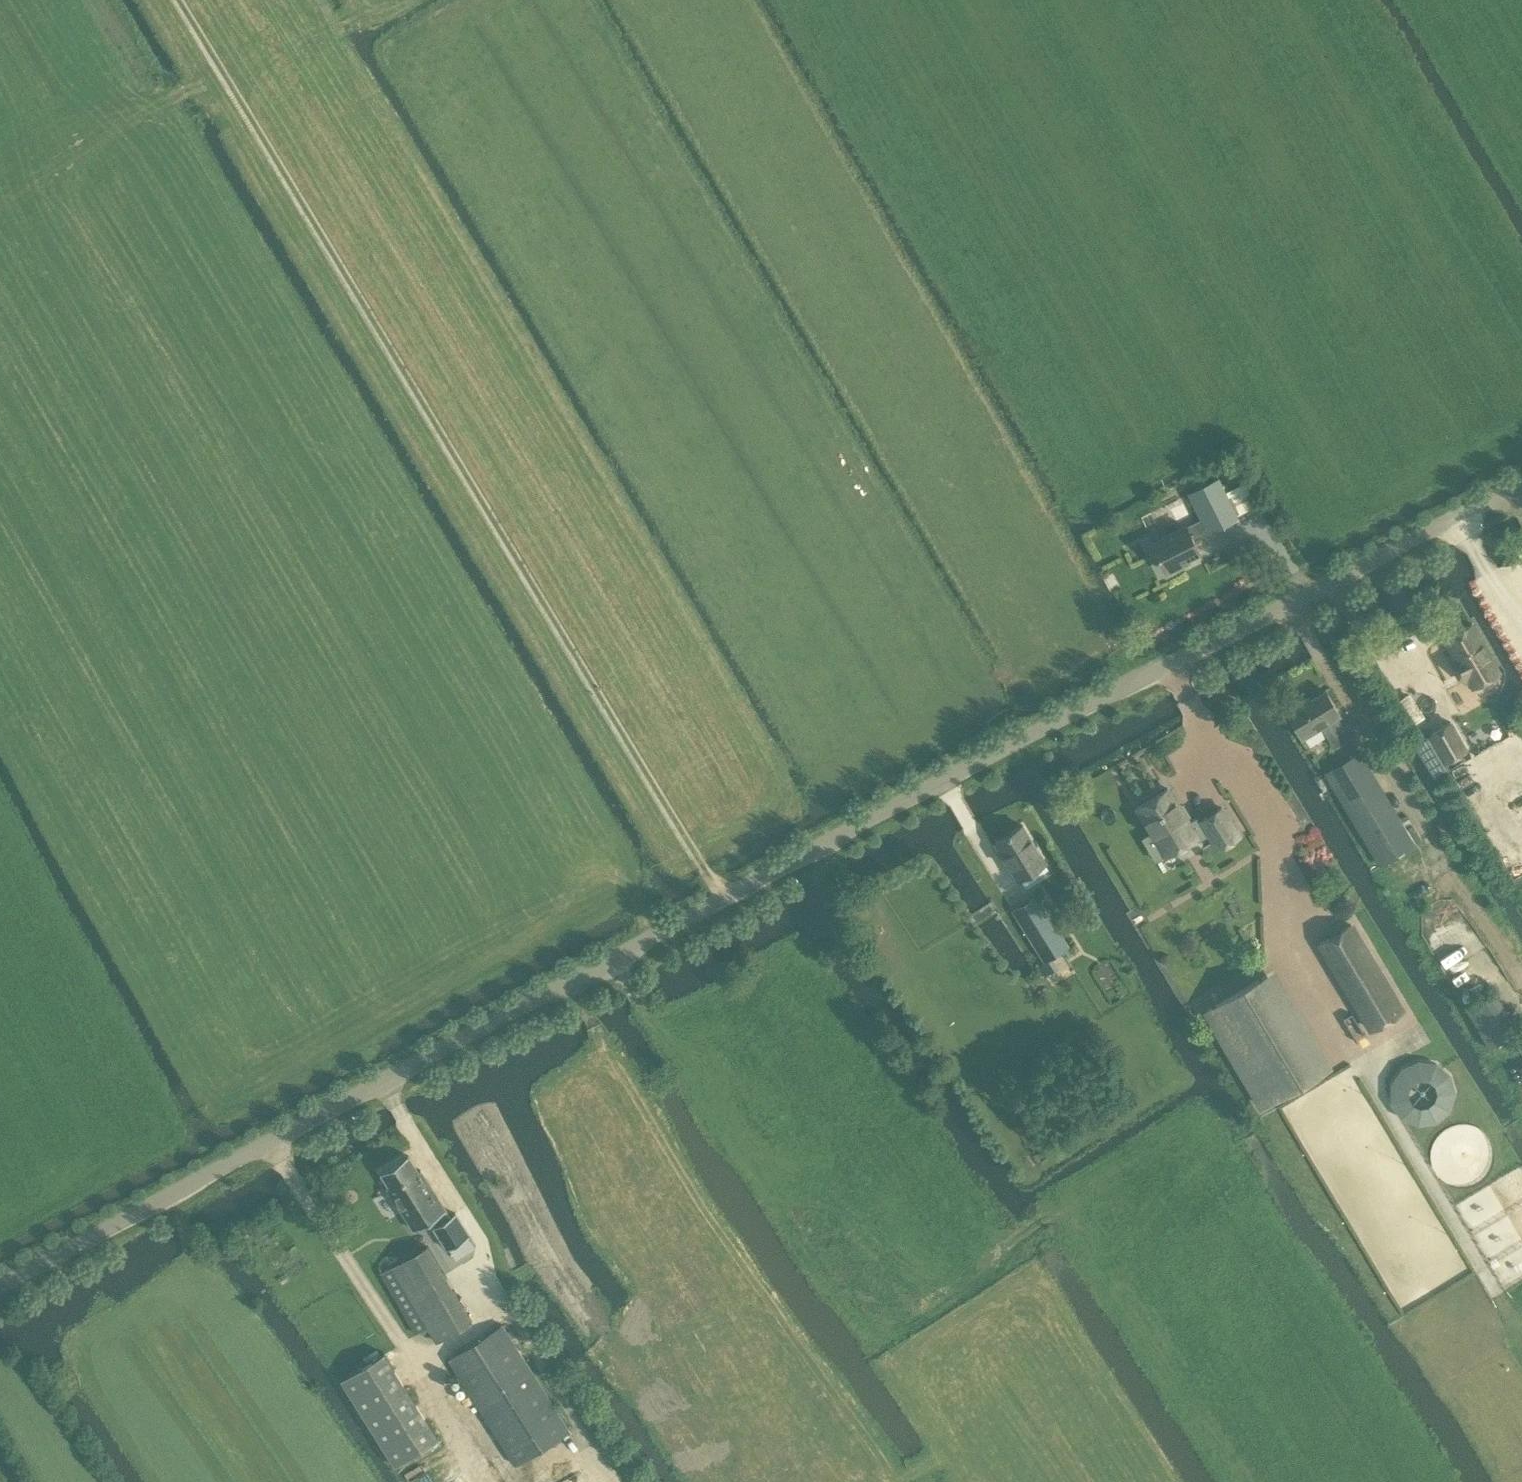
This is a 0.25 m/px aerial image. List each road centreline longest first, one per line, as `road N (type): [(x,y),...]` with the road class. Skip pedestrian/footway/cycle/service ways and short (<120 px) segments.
road 1 (unclassified): [(0,1286),(719,899),(1521,487)]

